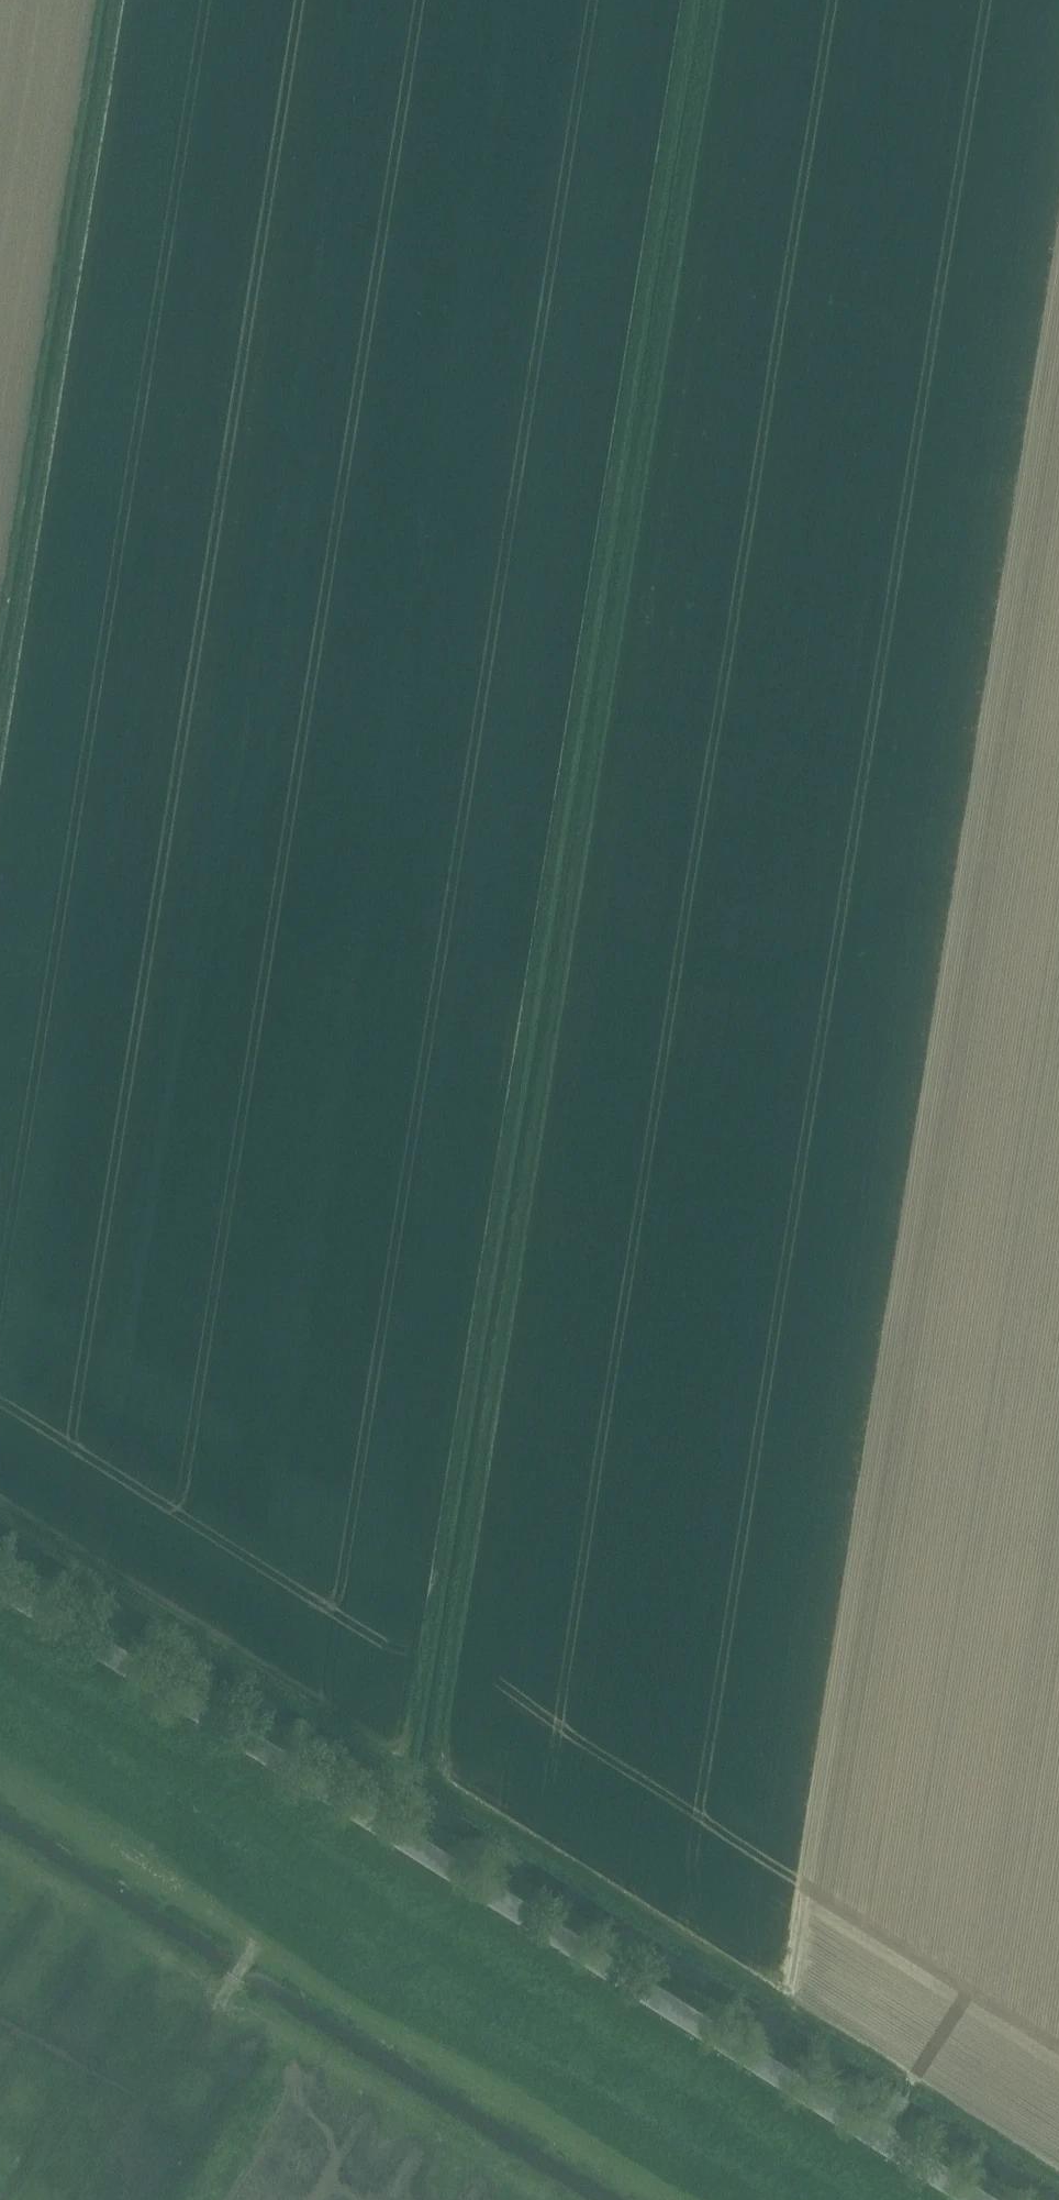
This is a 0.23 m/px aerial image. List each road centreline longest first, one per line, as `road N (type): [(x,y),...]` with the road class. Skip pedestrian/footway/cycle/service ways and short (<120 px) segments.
road 1 (unclassified): [(979,2199),(0,1584)]

